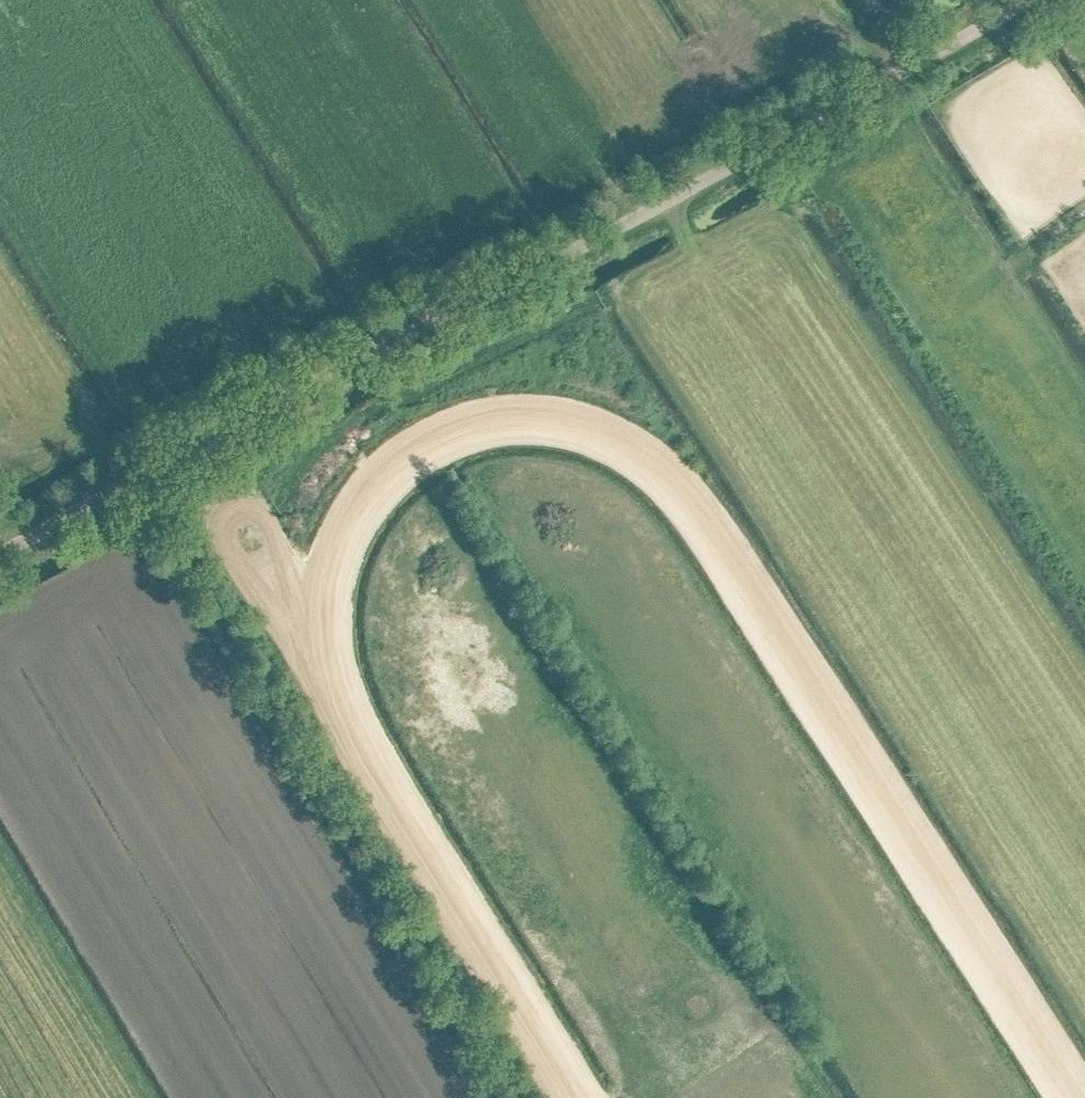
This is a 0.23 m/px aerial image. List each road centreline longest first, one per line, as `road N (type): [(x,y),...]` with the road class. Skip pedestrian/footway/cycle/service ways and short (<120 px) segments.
road 1 (unclassified): [(0,550),(1025,0)]

